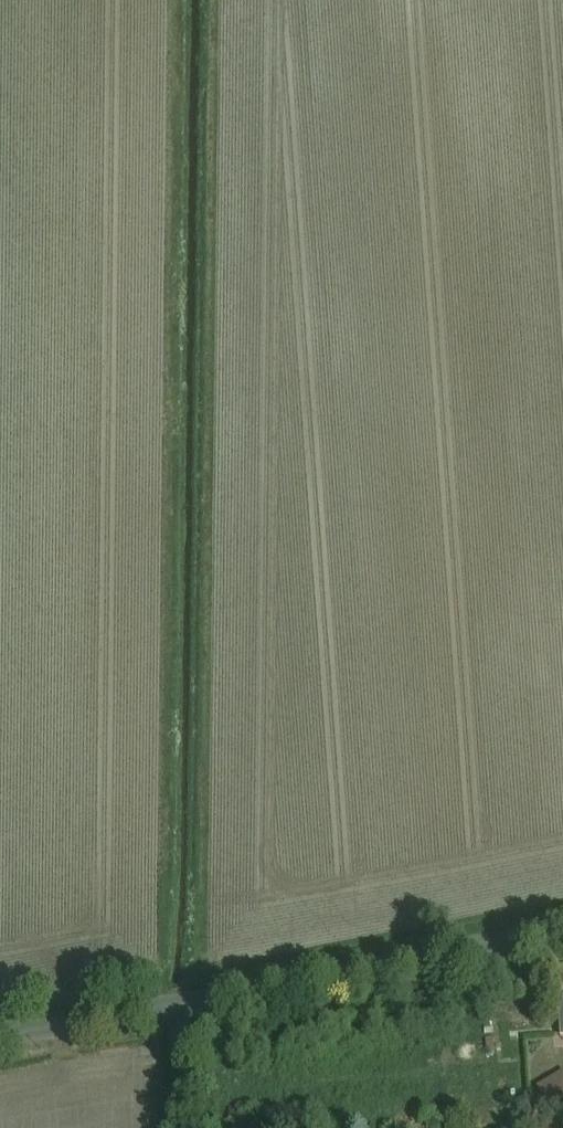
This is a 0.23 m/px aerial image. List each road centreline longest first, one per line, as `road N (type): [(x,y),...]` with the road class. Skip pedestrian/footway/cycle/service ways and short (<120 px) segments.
road 1 (tertiary): [(0,1027),(562,934)]

